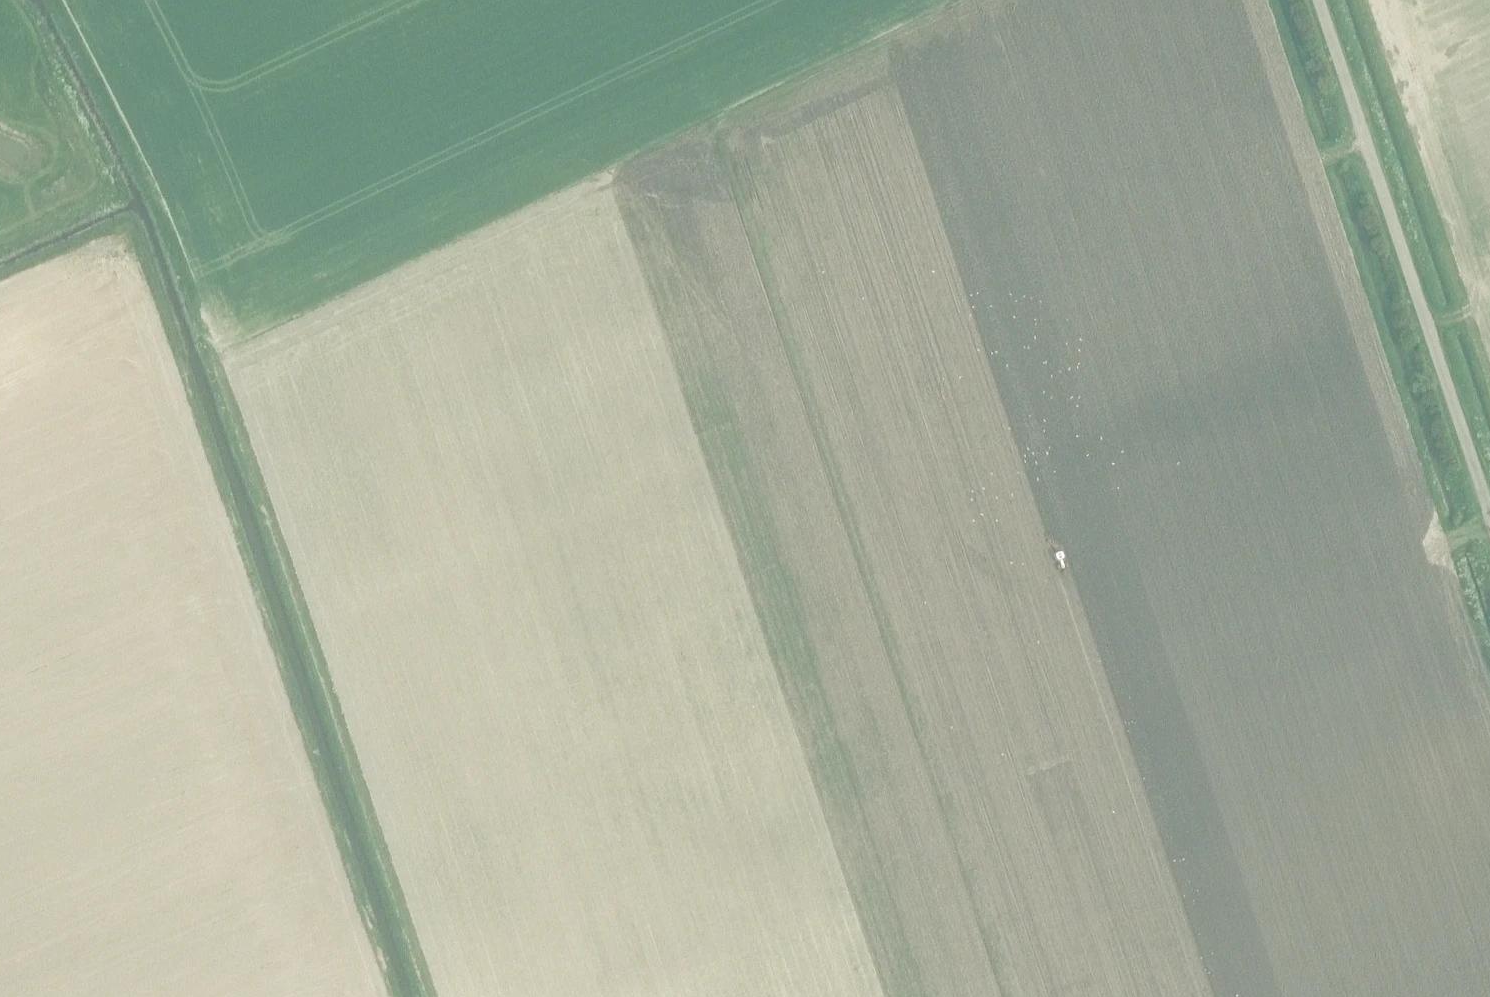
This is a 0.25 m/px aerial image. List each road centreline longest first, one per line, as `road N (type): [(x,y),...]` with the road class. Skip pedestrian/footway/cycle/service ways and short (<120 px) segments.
road 1 (unclassified): [(1489,510),(1319,0)]

